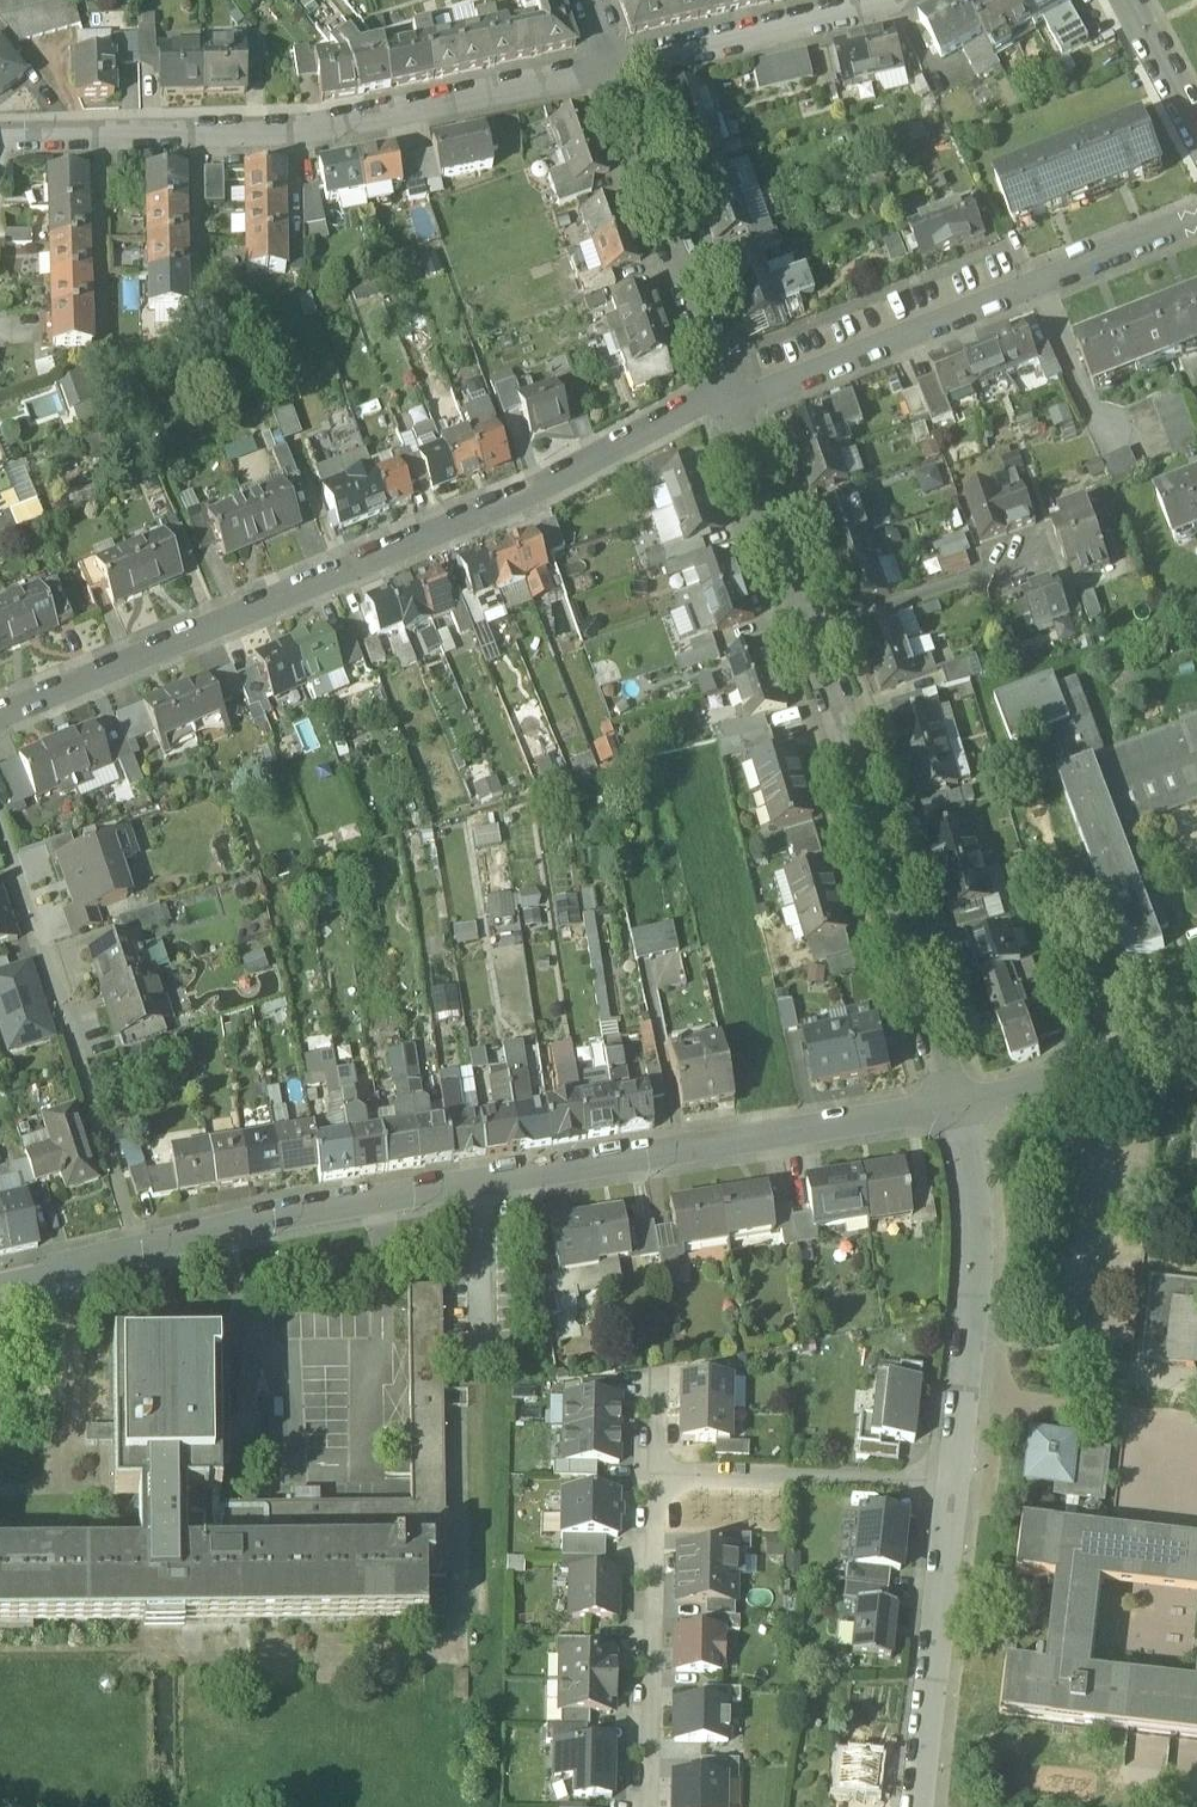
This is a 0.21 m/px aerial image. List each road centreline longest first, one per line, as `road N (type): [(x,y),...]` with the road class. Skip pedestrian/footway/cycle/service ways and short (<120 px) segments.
road 1 (residential): [(0,1284),(481,1183),(954,1109)]
road 2 (residential): [(724,399),(529,494),(0,718)]
road 3 (residential): [(724,399),(822,670),(954,1109)]
road 4 (residential): [(0,139),(368,130),(618,74)]
road 5 (residential): [(1196,226),(845,365),(724,399)]
road 6 (residential): [(954,1109),(982,1260),(957,1488)]
road 7 (residential): [(618,74),(724,399)]
road 8 (residential): [(642,1806),(652,1479)]
road 9 (residential): [(957,1488),(918,1806)]
road 10 (residential): [(652,1479),(957,1488)]
road 11 (residential): [(618,74),(888,12),(908,0)]
road 12 (residential): [(89,1098),(42,925),(0,817)]
road 13 (residential): [(954,1109),(1196,1025)]
road 14 (residential): [(1125,0),(1196,137)]

